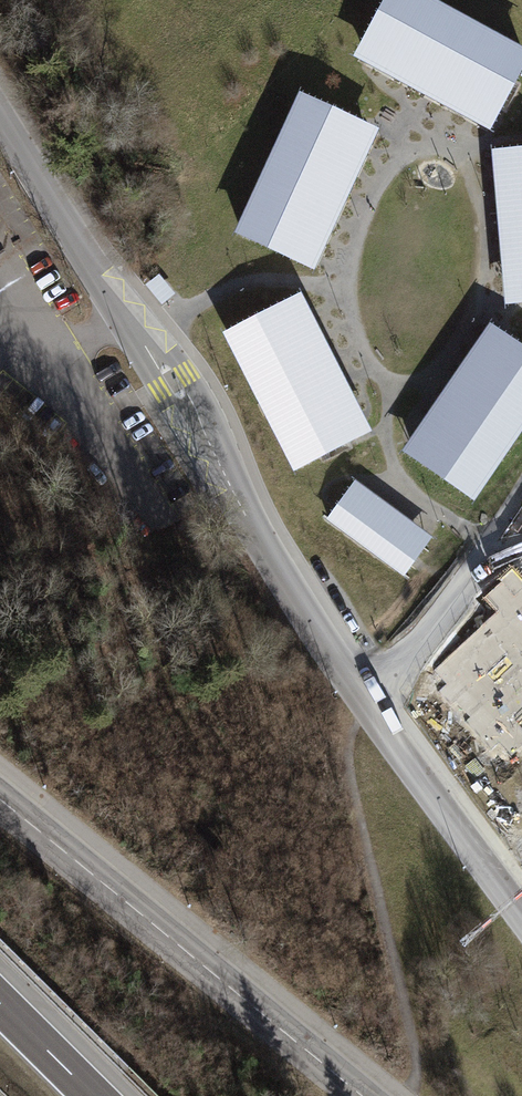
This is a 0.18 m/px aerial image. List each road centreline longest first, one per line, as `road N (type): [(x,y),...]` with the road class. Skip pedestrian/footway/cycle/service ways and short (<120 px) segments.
road 1 (tertiary): [(521,912),(365,693),(0,112)]
road 2 (tertiary): [(361,1095),(0,800)]
road 3 (track): [(521,488),(365,693)]
road 4 (motorway): [(94,1095),(0,1003)]

